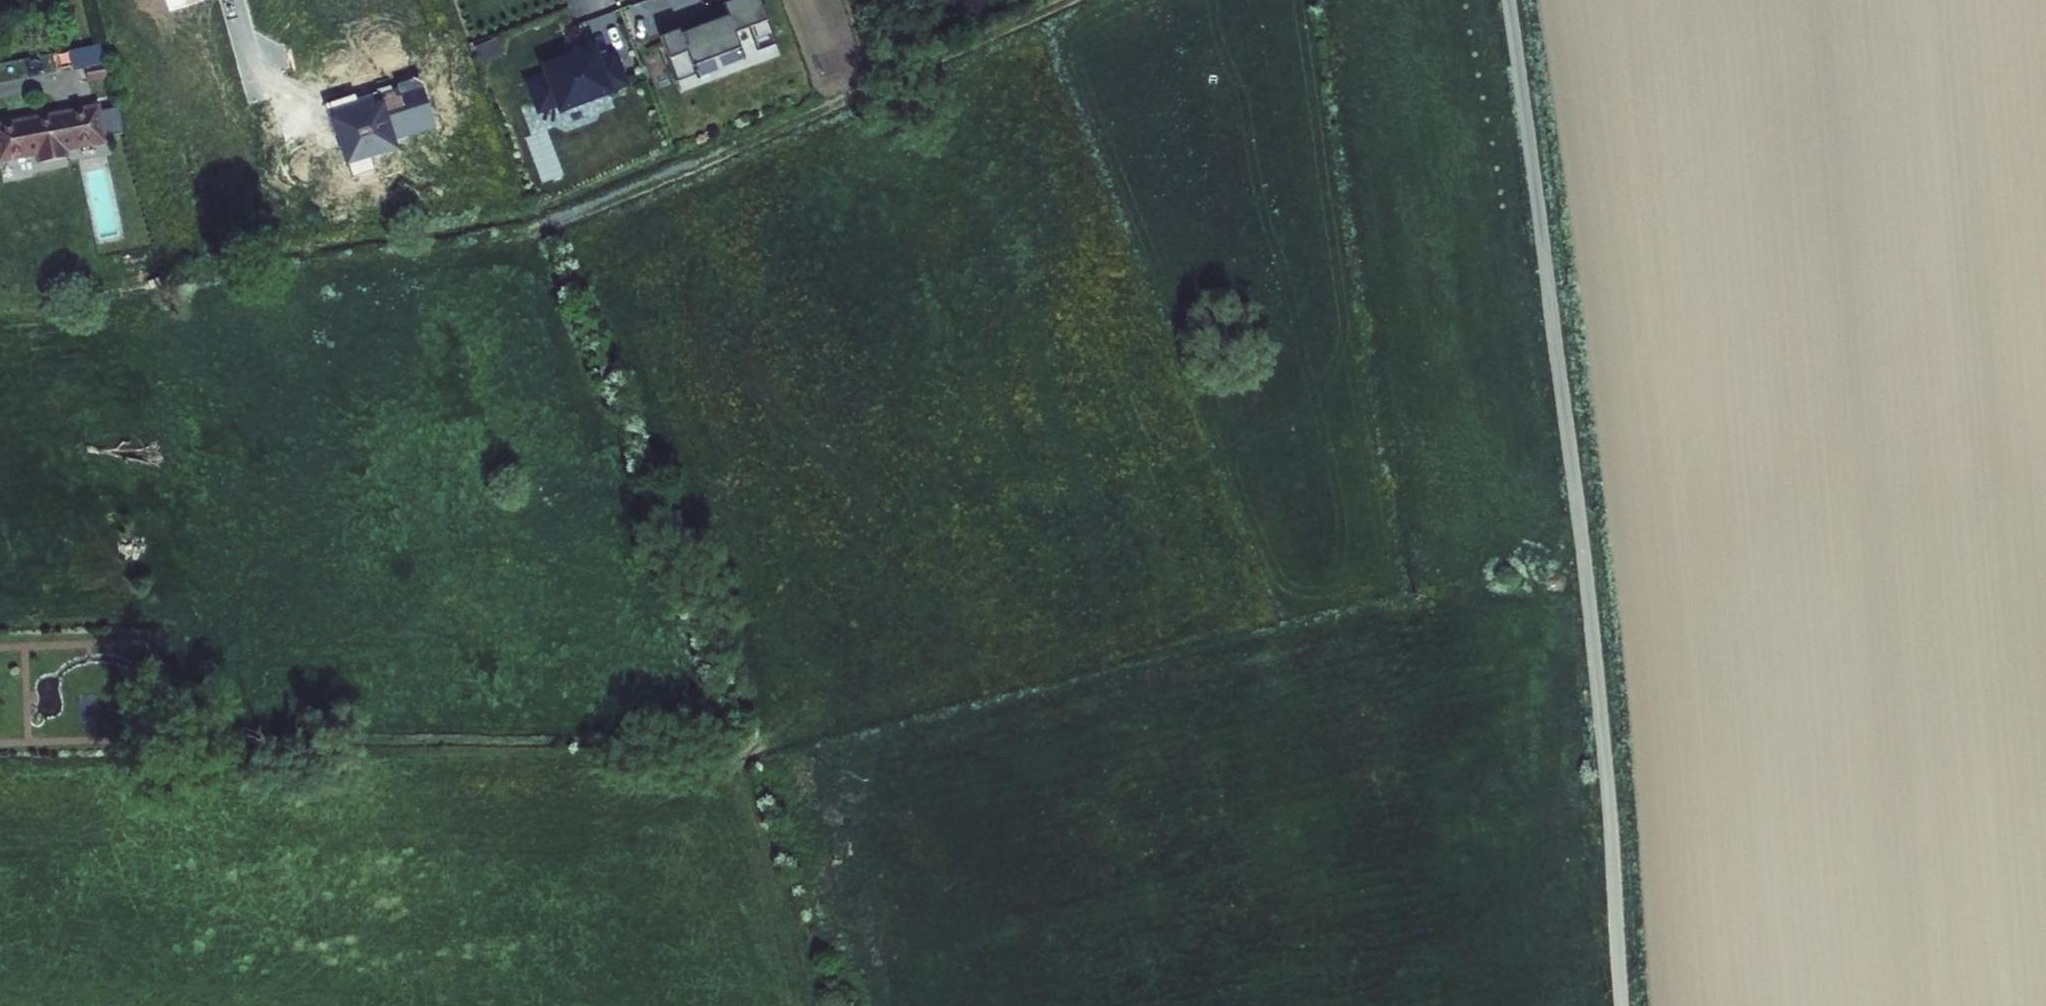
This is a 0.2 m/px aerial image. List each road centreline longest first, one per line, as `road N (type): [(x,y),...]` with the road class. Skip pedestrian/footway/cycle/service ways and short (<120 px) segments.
road 1 (unclassified): [(1509,0),(1590,615),(1622,1005)]

